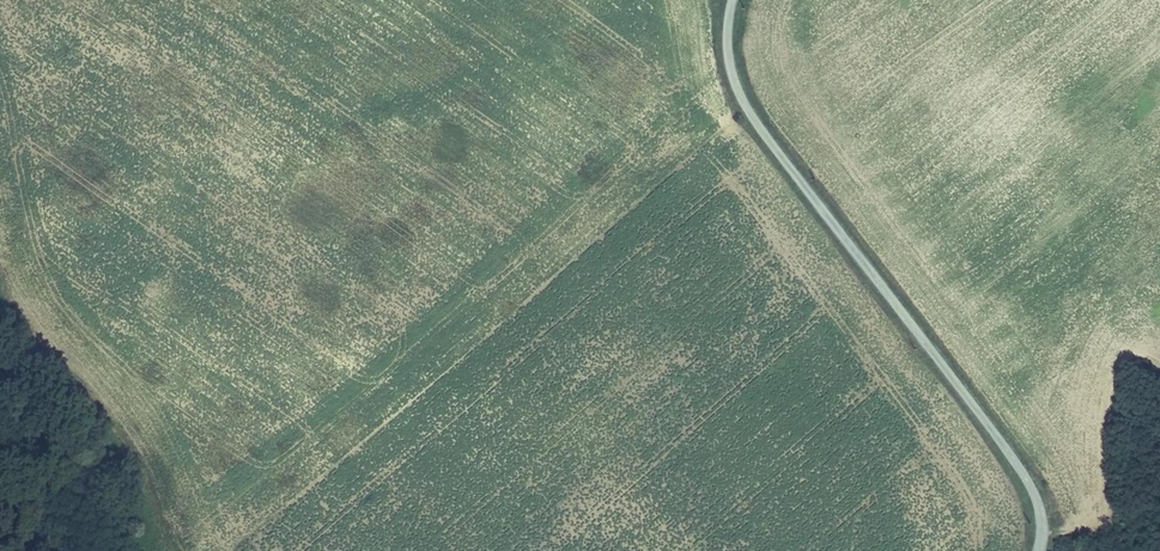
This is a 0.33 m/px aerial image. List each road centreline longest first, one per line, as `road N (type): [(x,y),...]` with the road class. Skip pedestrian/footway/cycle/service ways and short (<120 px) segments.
road 1 (unclassified): [(1040,550),(1048,522),(1037,486),(729,89),(714,35),(723,0)]

